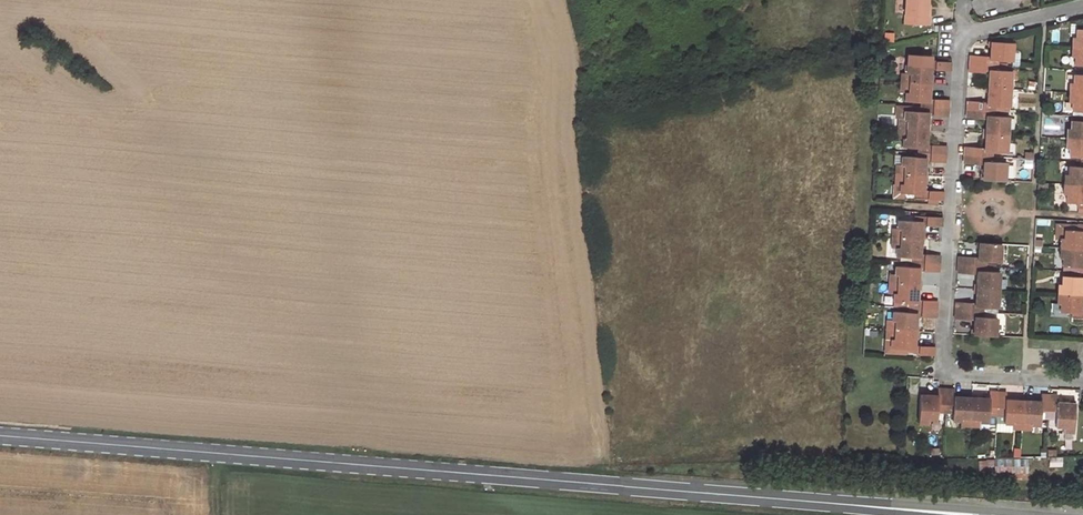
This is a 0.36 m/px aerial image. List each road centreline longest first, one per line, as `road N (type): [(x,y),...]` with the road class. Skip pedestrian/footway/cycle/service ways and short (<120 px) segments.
road 1 (secondary): [(847,504),(0,437)]
road 2 (residential): [(1082,384),(939,374),(960,33)]
road 3 (secondary): [(1046,514),(847,504)]
road 4 (residential): [(960,33),(1082,7)]

